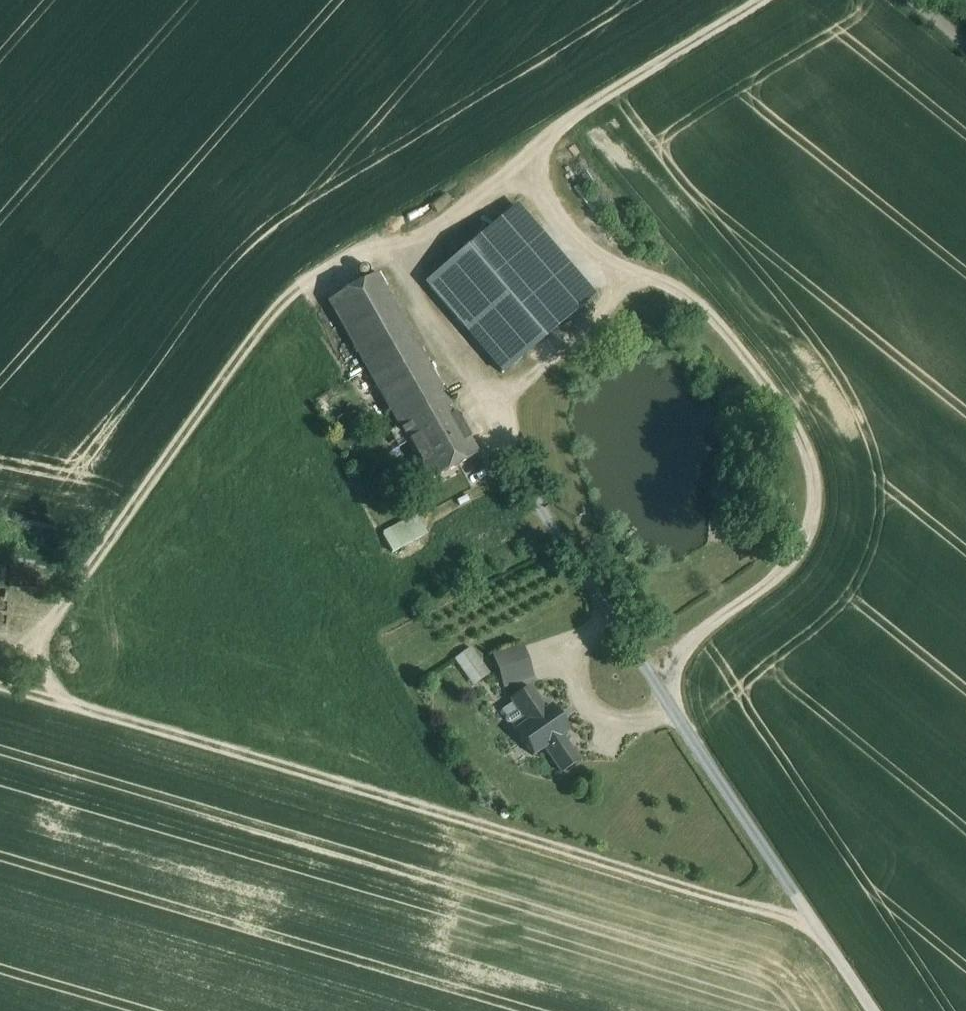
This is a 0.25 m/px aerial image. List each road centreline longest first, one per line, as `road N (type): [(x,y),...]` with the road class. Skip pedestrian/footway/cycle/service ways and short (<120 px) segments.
road 1 (track): [(815,923),(0,685)]
road 2 (track): [(651,679),(800,562),(827,507),(804,433),(671,282),(608,265),(515,179)]
road 3 (unclassified): [(874,1010),(512,463)]
road 4 (track): [(20,691),(61,606),(291,294),(366,252),(392,254)]
road 5 (track): [(512,463),(392,254),(515,179)]
road 6 (track): [(761,0),(555,128),(515,179)]

